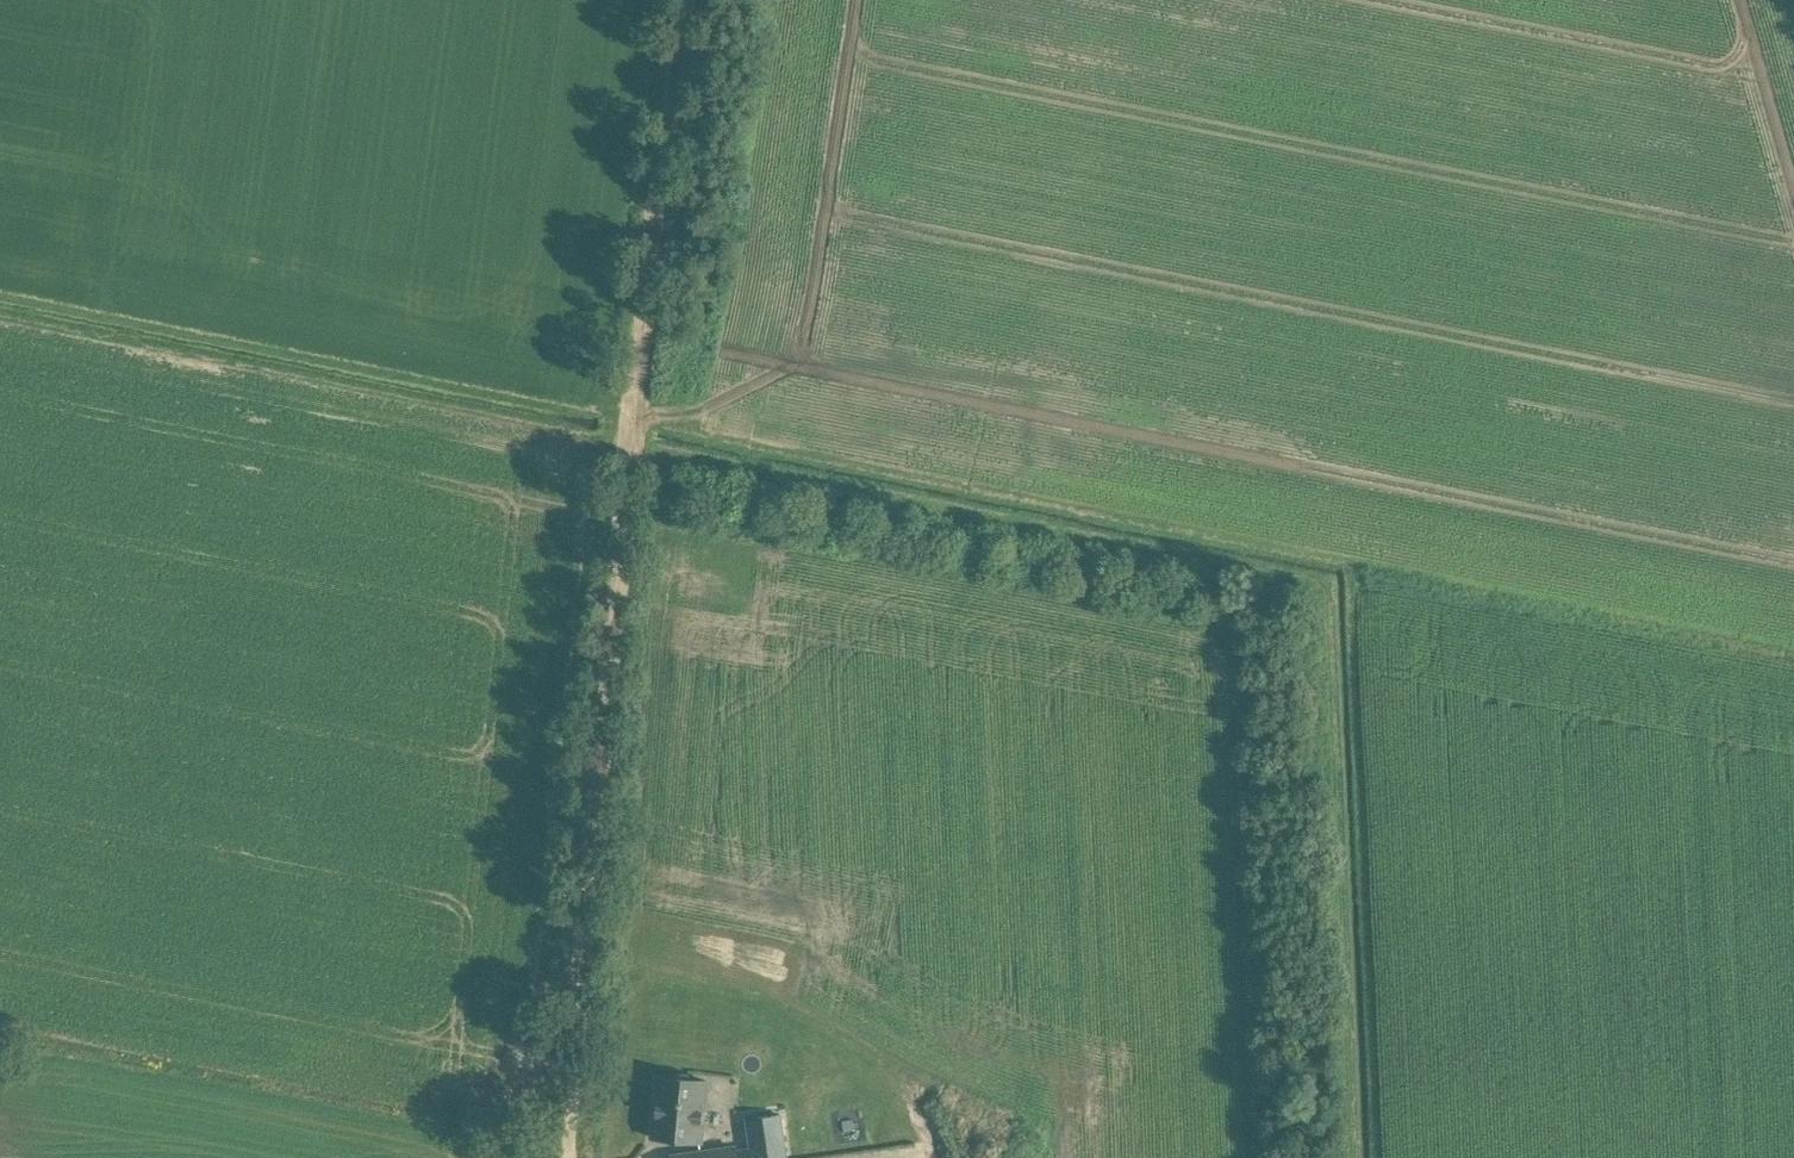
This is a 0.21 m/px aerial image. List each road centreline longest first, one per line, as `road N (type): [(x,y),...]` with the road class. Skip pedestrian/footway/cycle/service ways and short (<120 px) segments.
road 1 (track): [(566,1157),(635,373),(685,0)]

